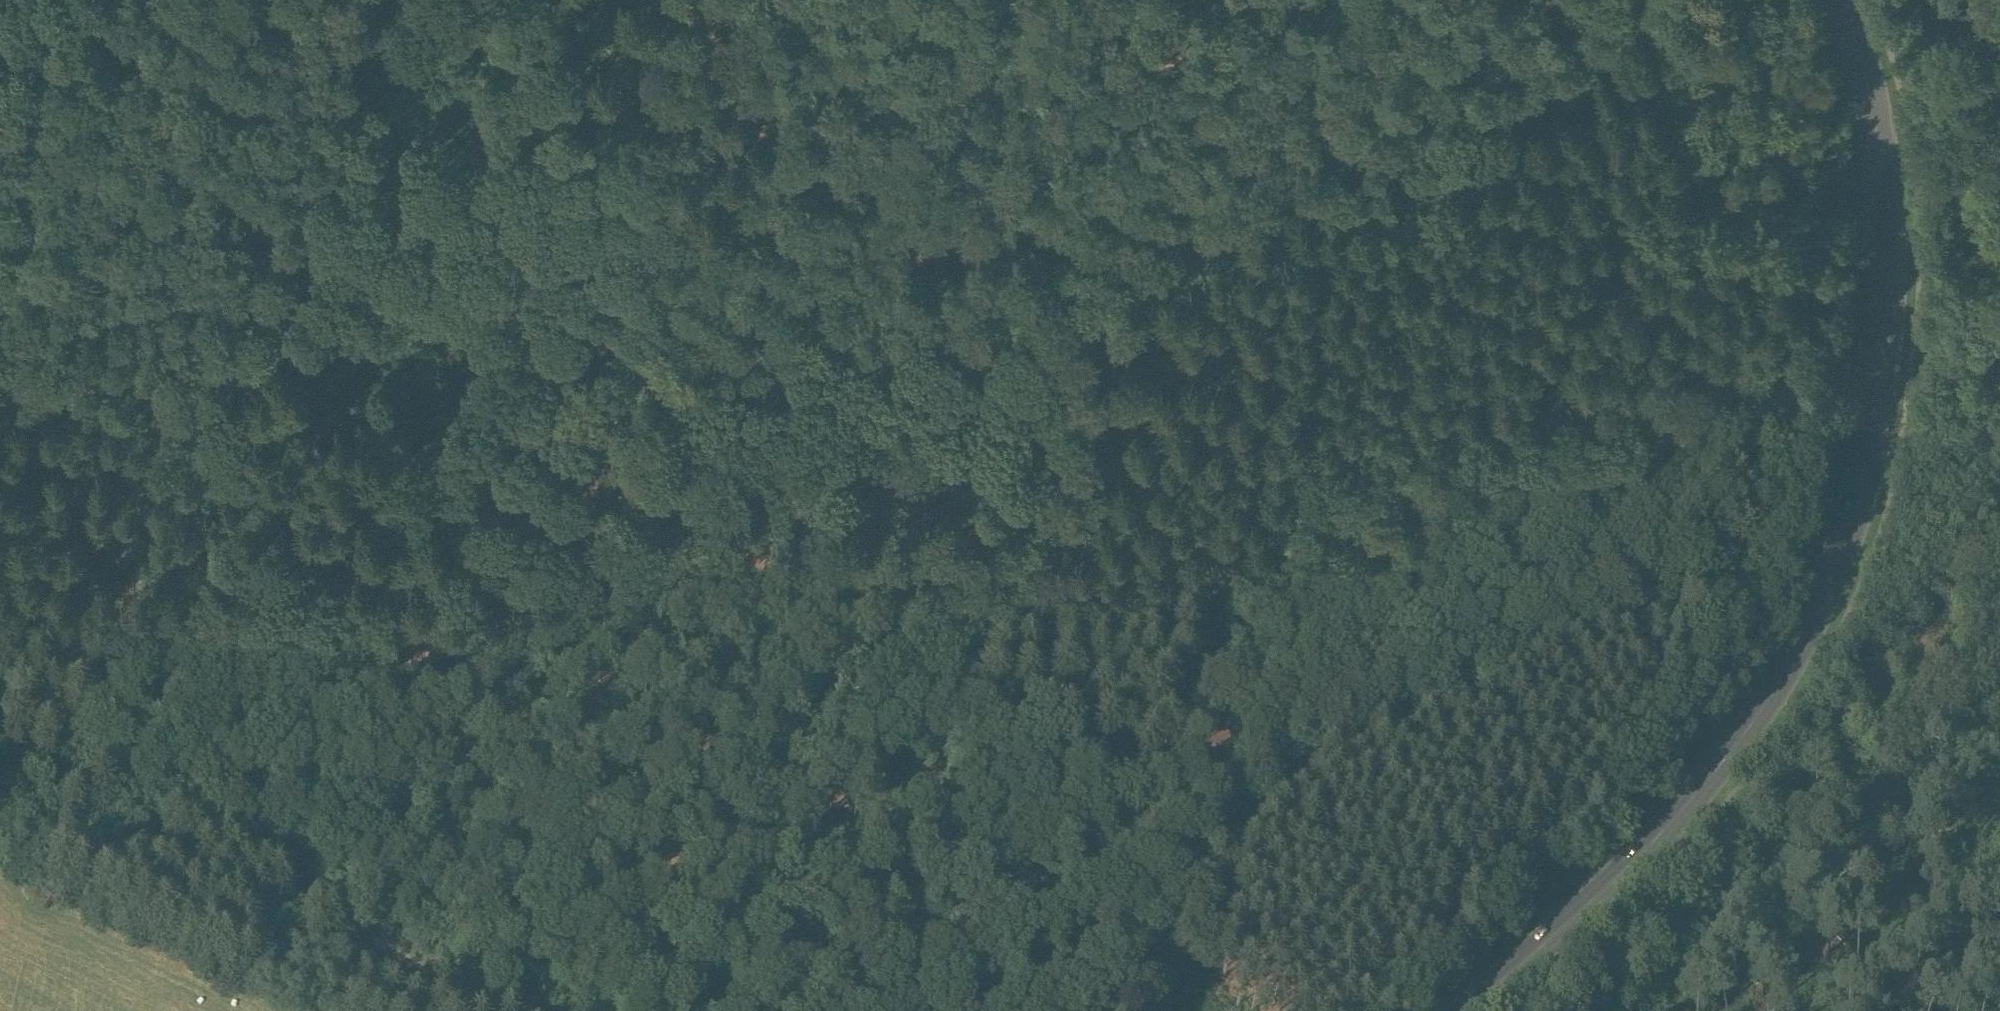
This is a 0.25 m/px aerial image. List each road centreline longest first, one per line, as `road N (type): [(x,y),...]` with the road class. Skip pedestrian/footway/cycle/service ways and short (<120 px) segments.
road 1 (primary): [(1460,1010),(1595,890),(1737,737),(1804,625),(1848,514),(1875,401),(1889,290),(1877,129),(1842,0)]
road 2 (track): [(574,180),(612,181),(717,217),(840,216),(977,252),(1080,255),(1290,196),(1504,110),(1589,54),(1617,0)]
road 3 (track): [(513,1010),(131,794),(0,757)]

